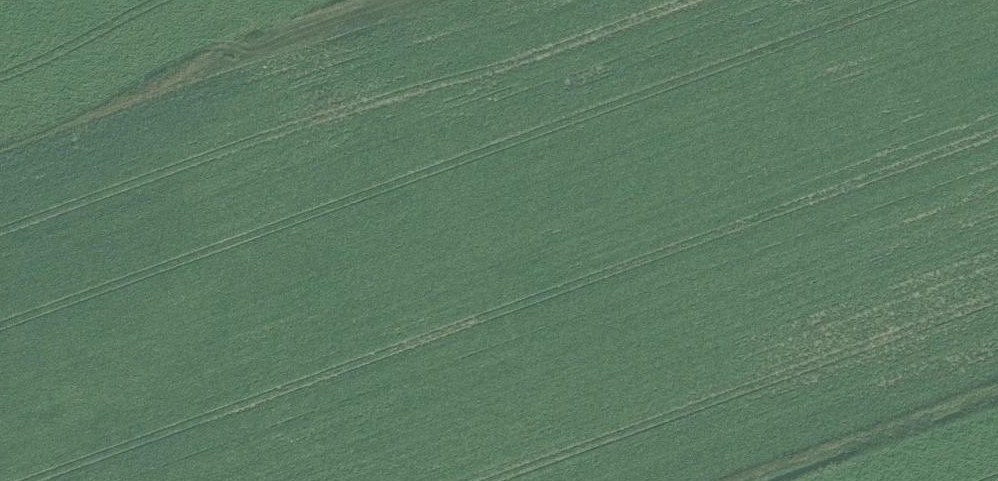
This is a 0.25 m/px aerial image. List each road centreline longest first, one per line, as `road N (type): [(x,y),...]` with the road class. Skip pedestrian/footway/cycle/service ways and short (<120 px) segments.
road 1 (track): [(410,0),(233,64)]

